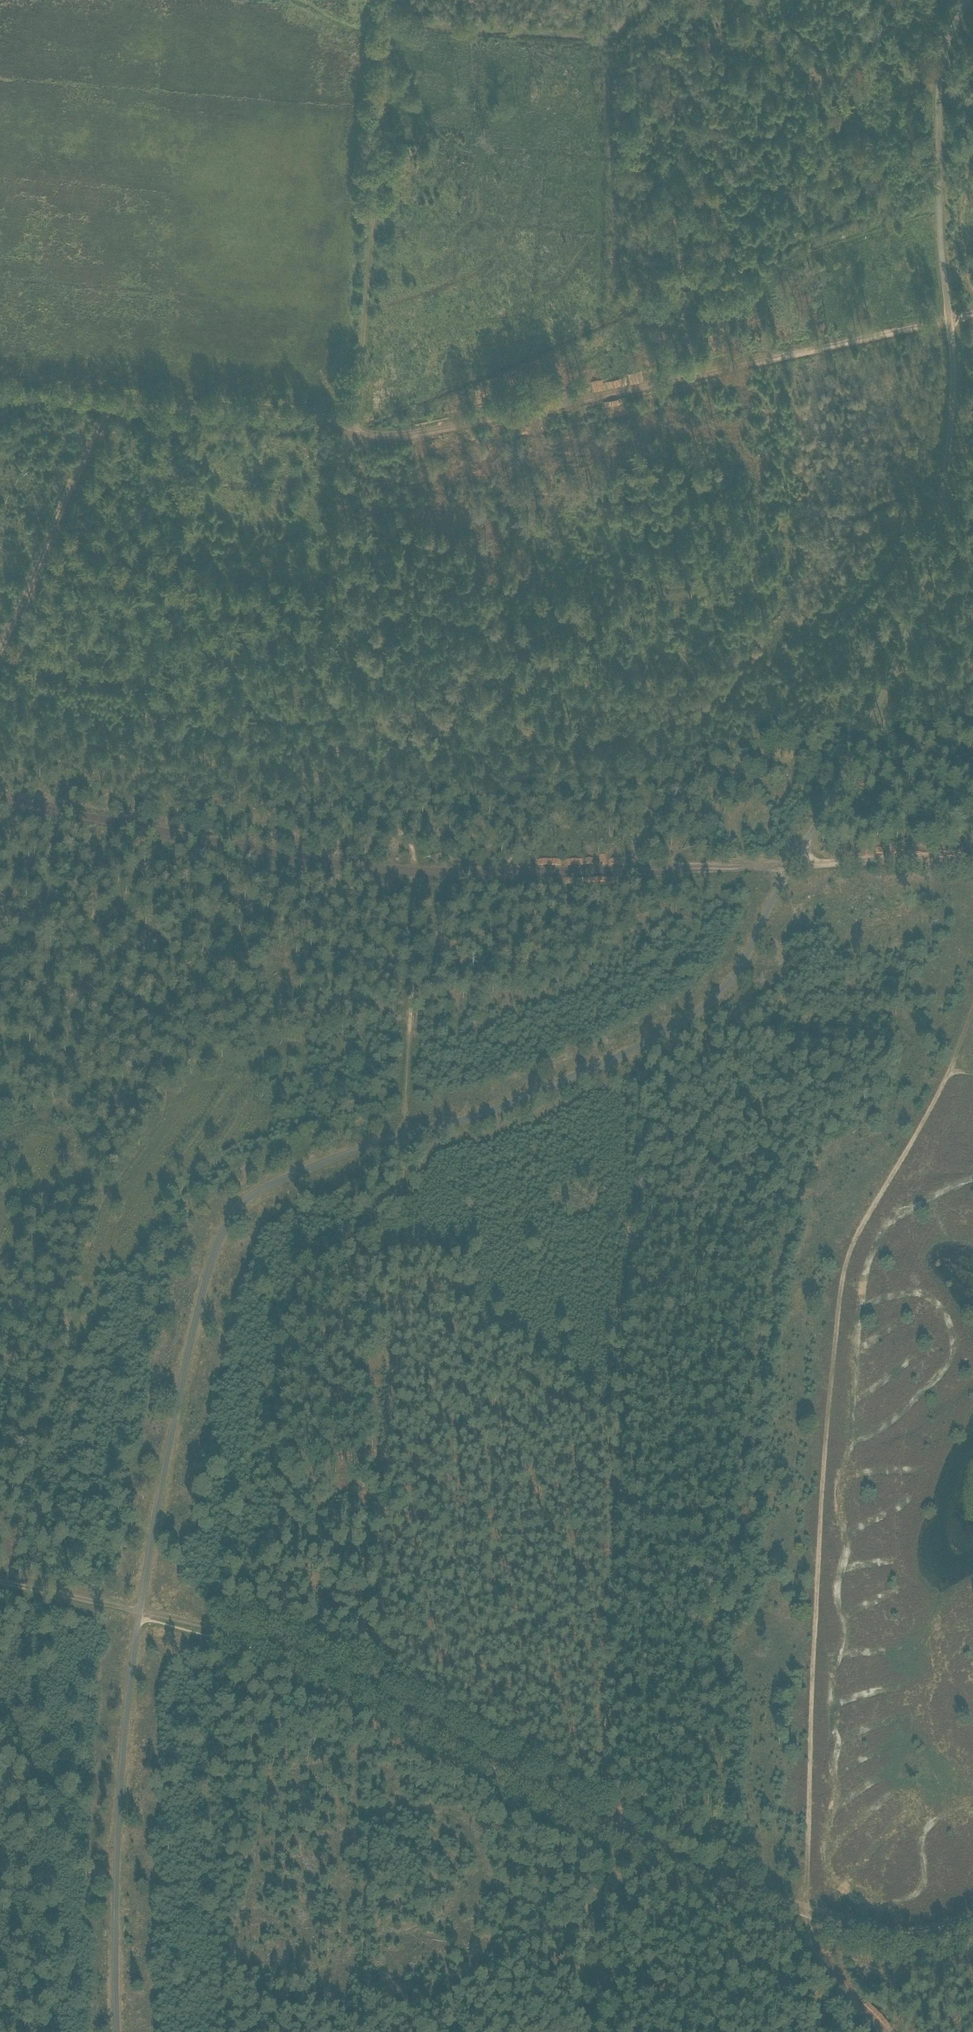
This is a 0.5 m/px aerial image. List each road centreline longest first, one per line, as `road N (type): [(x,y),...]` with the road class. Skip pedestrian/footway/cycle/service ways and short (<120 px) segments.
road 1 (track): [(390,21),(362,358),(344,453),(328,724),(334,750),(412,845),(415,872),(384,1690)]
road 2 (track): [(0,656),(178,697),(218,715),(416,741),(742,747),(844,774),(972,734)]
road 3 (track): [(806,1908),(816,1572),(841,1296),(853,1242),(949,1070),(972,1073)]
road 4 (track): [(0,398),(341,423),(383,437),(669,381)]
road 5 (track): [(503,871),(561,758),(688,607),(749,574),(810,512),(865,515),(894,500),(941,499)]
road 6 (track): [(503,871),(374,871),(0,800)]
road 7 (track): [(384,1690),(660,1850),(806,1908)]
road 8 (track): [(972,865),(503,871)]
road 9 (track): [(891,0),(697,282),(669,381)]
road 10 (track): [(669,381),(950,319)]
road 11 (track): [(0,649),(112,406)]
road 12 (track): [(139,1612),(275,1646),(384,1690)]
road 13 (track): [(584,36),(390,21)]
road 14 (track): [(806,1908),(899,1931),(972,1914)]
road 15 (track): [(139,1612),(0,1582)]
road 16 (track): [(885,2031),(838,1986),(806,1917)]

